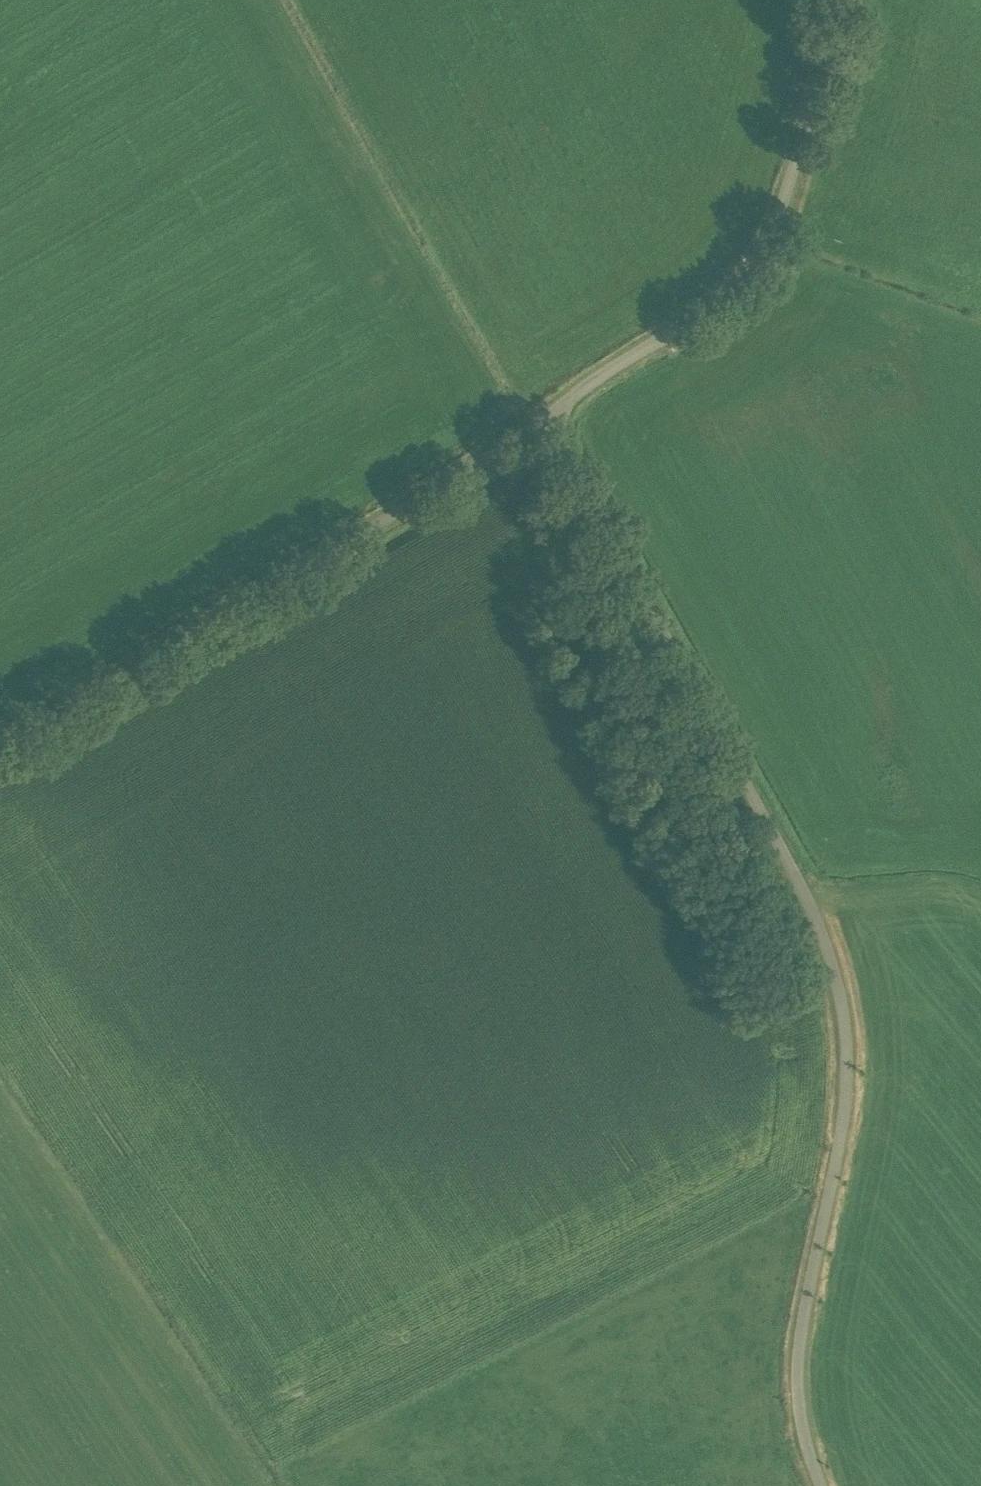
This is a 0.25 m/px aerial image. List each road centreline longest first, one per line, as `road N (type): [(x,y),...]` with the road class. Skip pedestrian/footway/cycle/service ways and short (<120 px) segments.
road 1 (unclassified): [(825,1485),(805,1395),(809,1328),(850,1118),(848,985),(813,888),(542,420)]
road 2 (unclassified): [(0,744),(542,420)]
road 3 (unclassified): [(542,420),(751,288),(770,265),(848,0)]

